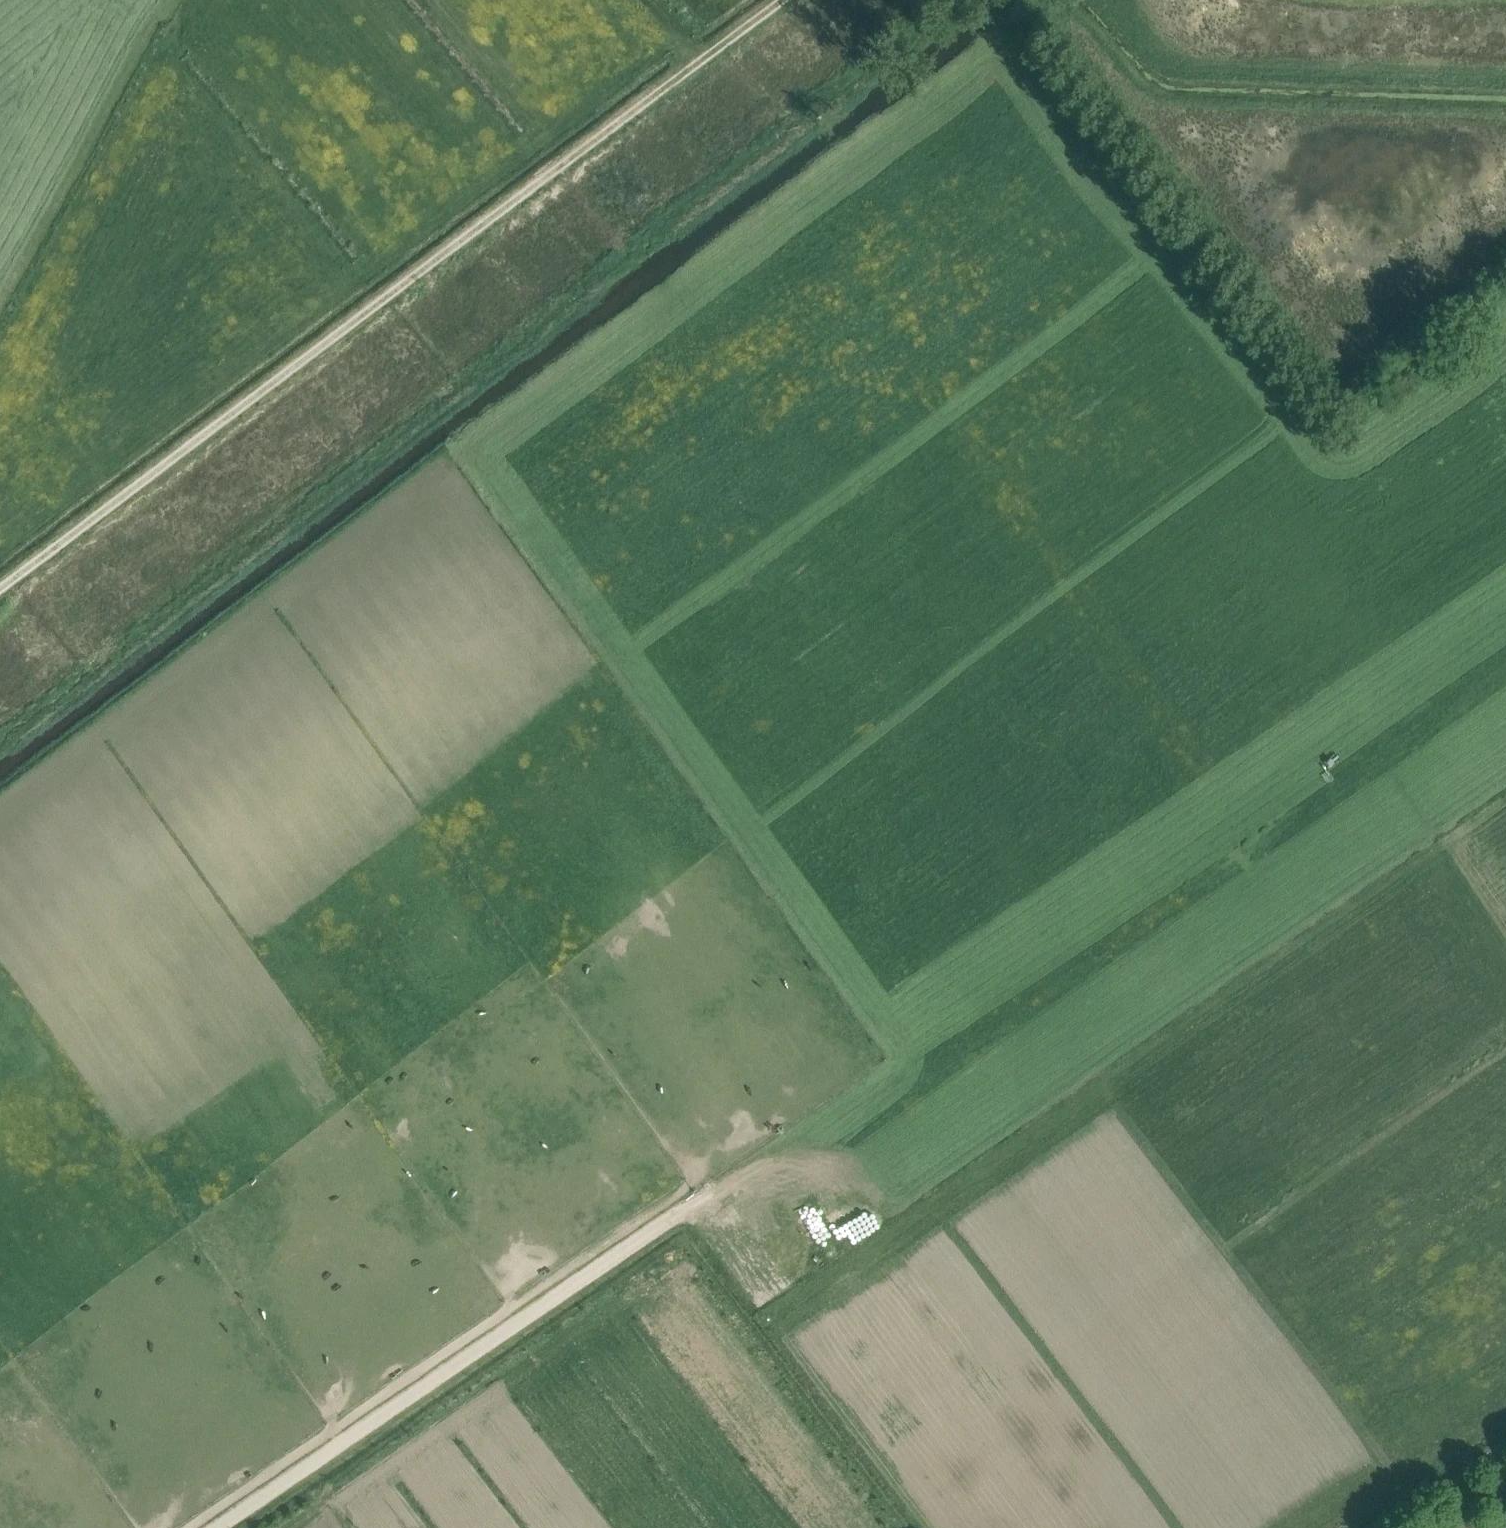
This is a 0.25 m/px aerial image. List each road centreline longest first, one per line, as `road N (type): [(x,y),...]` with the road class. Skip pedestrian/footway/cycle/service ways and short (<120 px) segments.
road 1 (unclassified): [(214,1527),(697,1201)]
road 2 (track): [(1370,1527),(1505,1443)]

